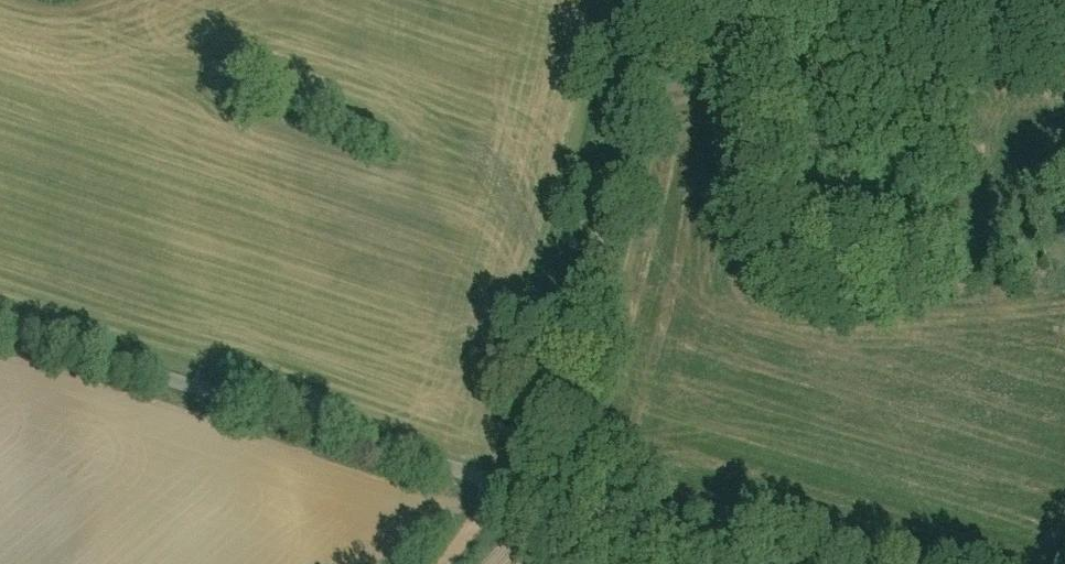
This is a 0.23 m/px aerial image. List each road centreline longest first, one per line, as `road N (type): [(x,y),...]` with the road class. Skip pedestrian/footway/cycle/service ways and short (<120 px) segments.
road 1 (unclassified): [(506,490),(0,325)]
road 2 (unclassified): [(506,490),(603,248),(667,0)]
road 3 (track): [(644,88),(1064,63)]
road 4 (unclassified): [(744,563),(506,490)]

